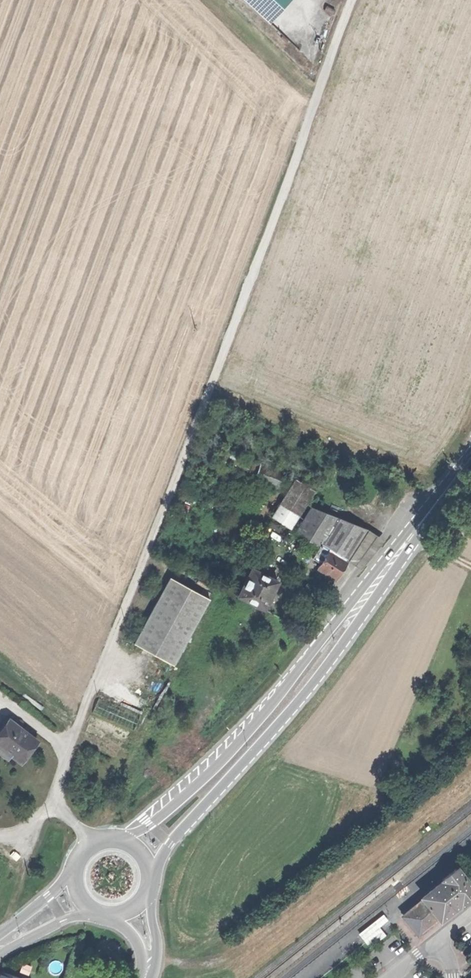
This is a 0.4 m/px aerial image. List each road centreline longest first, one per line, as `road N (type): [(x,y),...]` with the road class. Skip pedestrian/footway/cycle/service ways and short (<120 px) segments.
road 1 (unclassified): [(356,0),(54,792),(60,811),(92,842)]
road 2 (secondary): [(149,869),(311,684),(394,556)]
road 3 (secondary): [(394,556),(204,777),(150,825),(118,838)]
road 4 (track): [(470,760),(235,951),(204,963),(156,958)]
road 5 (track): [(172,962),(217,936),(470,729)]
road 6 (secondary): [(470,457),(394,556)]

